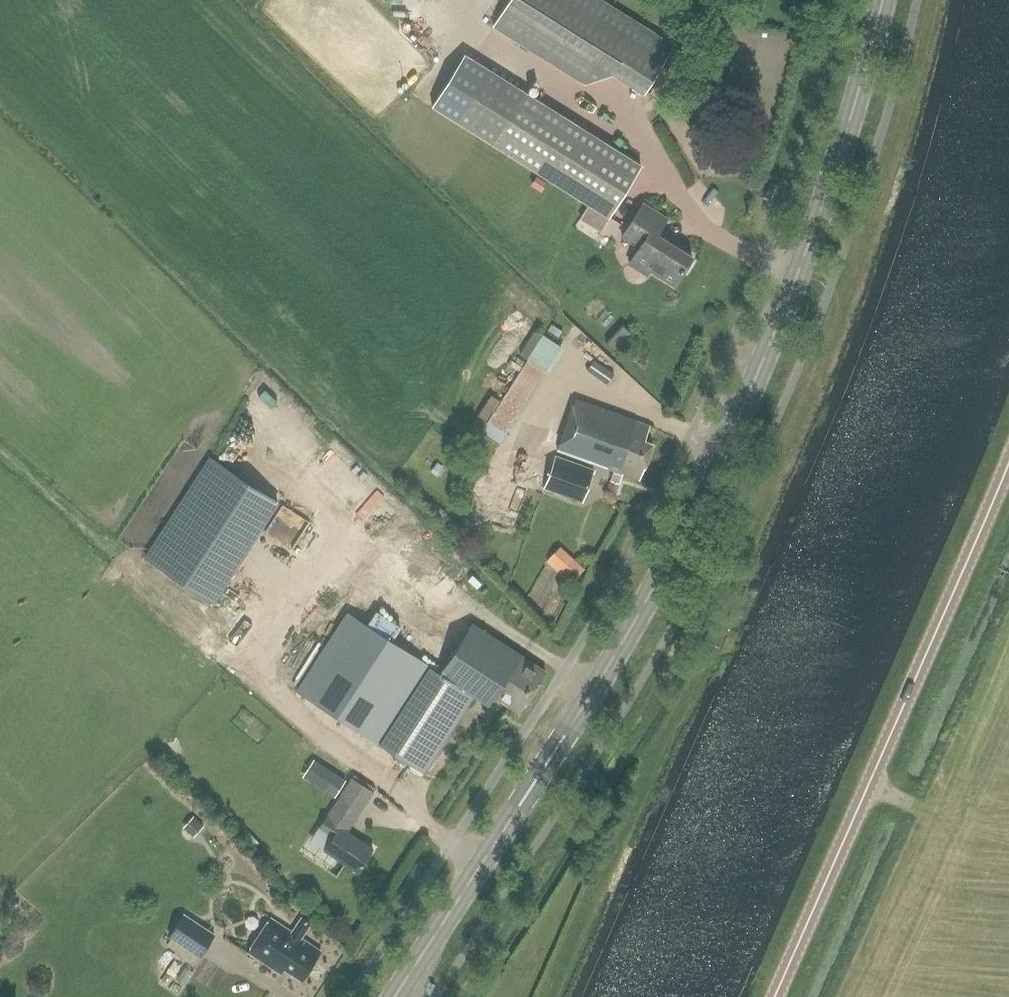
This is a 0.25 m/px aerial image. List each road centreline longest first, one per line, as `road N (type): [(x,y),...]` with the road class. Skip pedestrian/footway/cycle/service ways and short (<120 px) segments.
road 1 (secondary): [(398,996),(697,507),(847,154),(881,0)]
road 2 (unclassified): [(775,996),(1008,460)]

